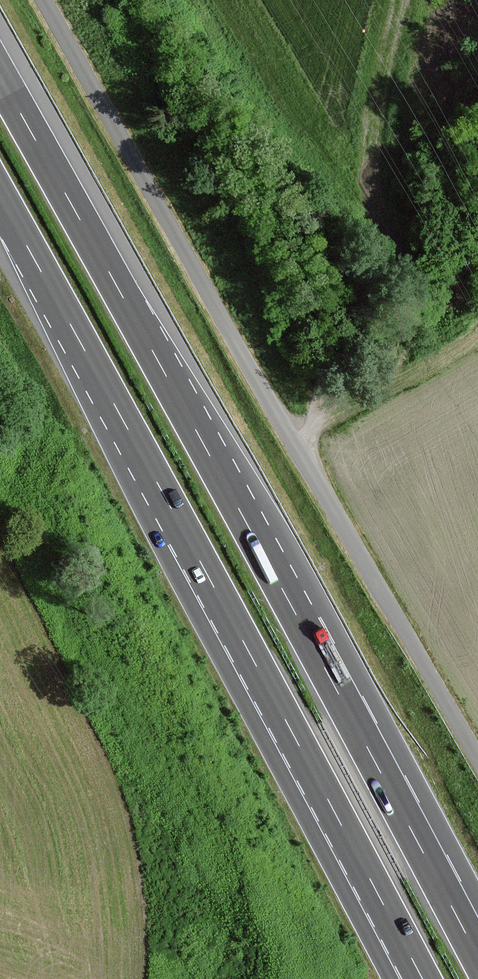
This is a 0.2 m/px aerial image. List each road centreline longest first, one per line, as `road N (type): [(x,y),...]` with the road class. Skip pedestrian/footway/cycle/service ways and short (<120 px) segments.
road 1 (motorway): [(477,958),(0,76)]
road 2 (motorway): [(0,198),(422,978)]
road 3 (unclassified): [(43,0),(477,765)]

